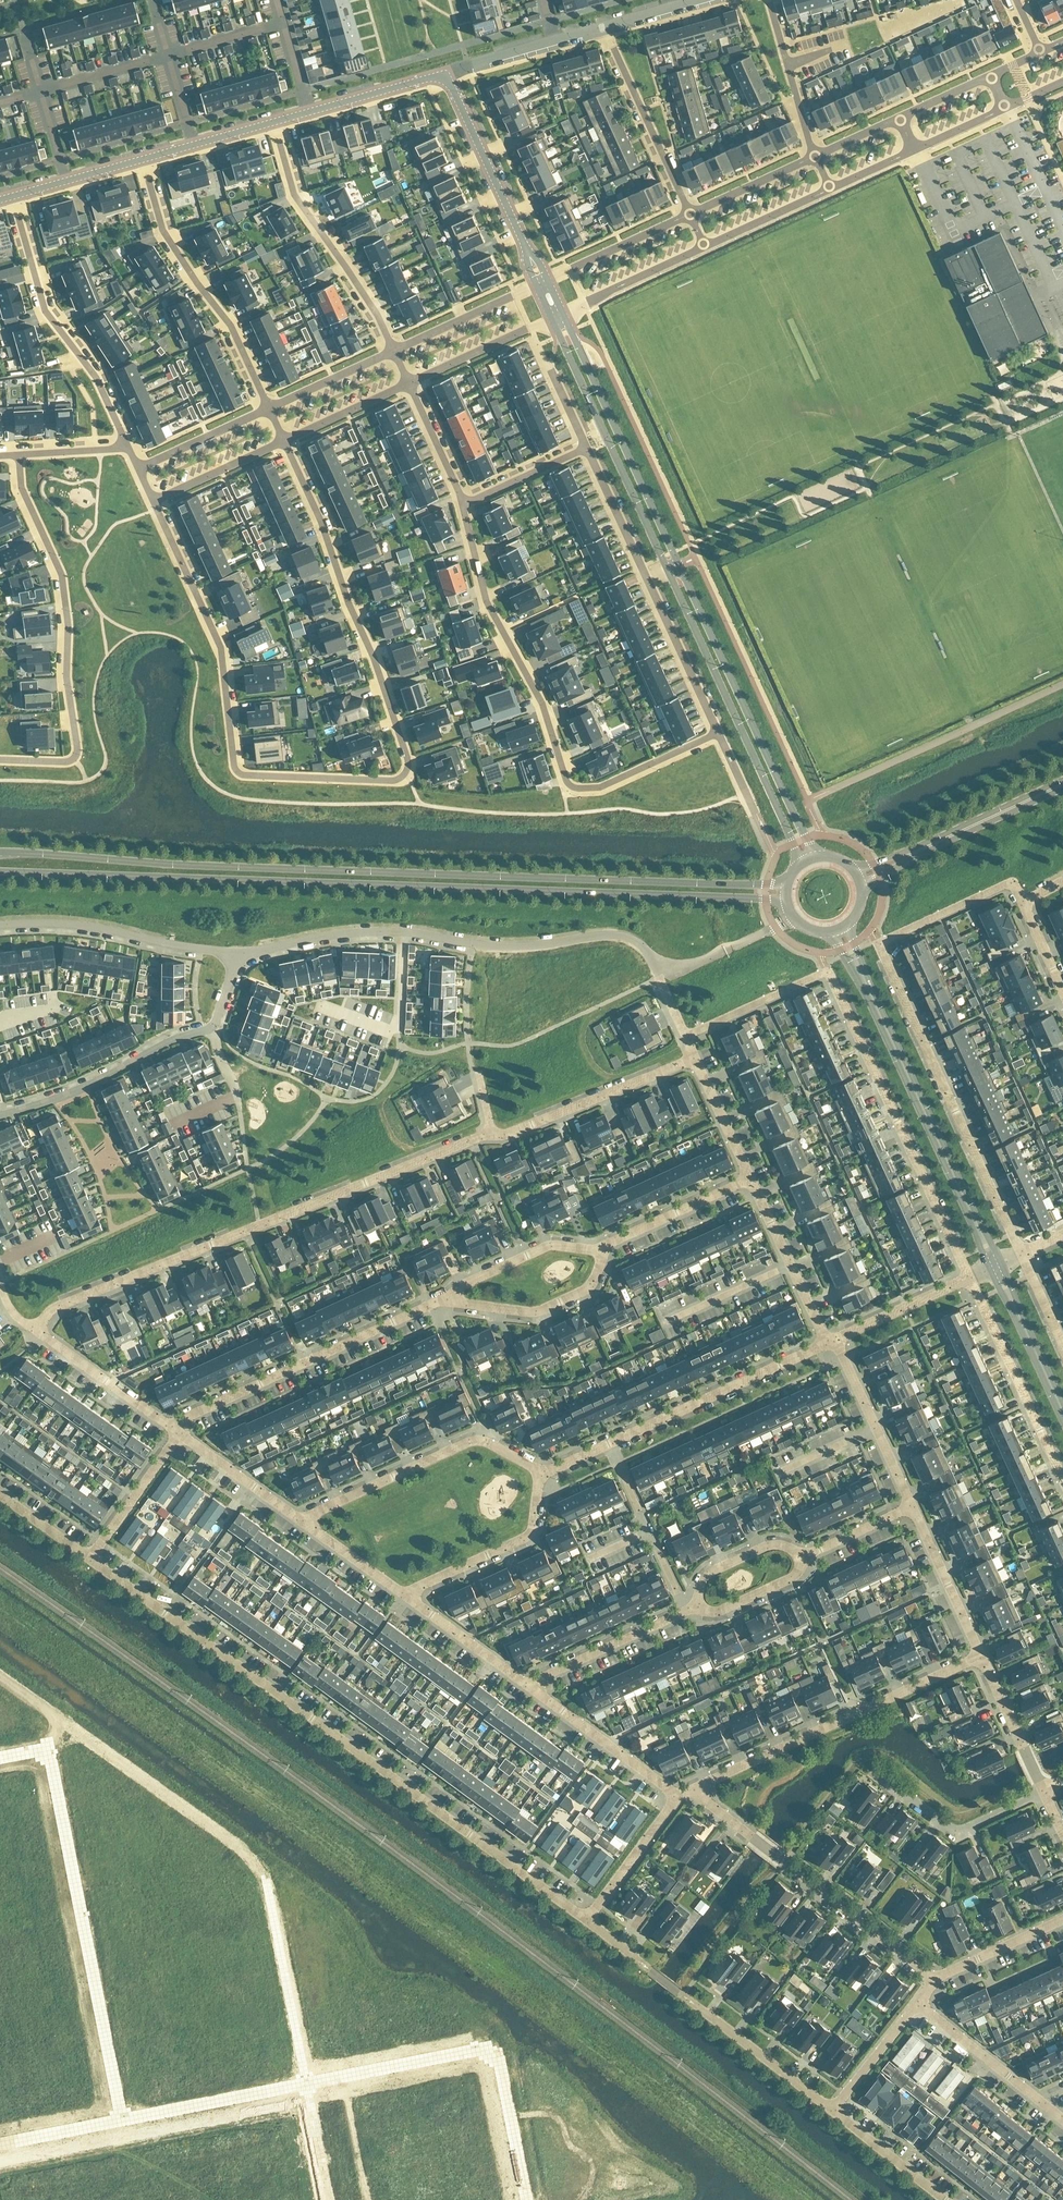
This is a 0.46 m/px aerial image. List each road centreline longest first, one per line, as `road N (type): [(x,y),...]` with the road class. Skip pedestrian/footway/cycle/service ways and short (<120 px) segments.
road 1 (secondary): [(791,880),(0,852)]
road 2 (secondary): [(0,872),(789,903)]
road 3 (residential): [(285,441),(374,657),(407,758),(403,776),(238,772),(221,647),(197,595)]
road 4 (residential): [(648,580),(718,733),(599,787),(572,787),(541,702),(486,602),(463,504)]
road 5 (residential): [(89,1558),(588,1920)]
road 6 (residential): [(522,2199),(487,2056),(116,2132)]
road 7 (residential): [(1021,1254),(879,943),(1012,881),(1022,901)]
road 8 (residential): [(36,1330),(58,1306),(492,1136)]
road 9 (residential): [(684,1036),(827,971),(972,1278)]
road 10 (residential): [(237,952),(387,931),(508,946),(608,935),(641,946),(659,977)]
road 11 (residential): [(0,1764),(45,1755),(116,2132)]
road 12 (residential): [(0,759),(64,762),(76,751),(62,575),(21,487),(19,455)]
road 13 (unclassified): [(668,571),(800,867)]
road 14 (unclassified): [(821,857),(679,566)]
road 15 (residential): [(692,1789),(981,1656)]
road 16 (residential): [(543,1474),(831,1341)]
road 17 (residential): [(692,1789),(937,1980)]
road 18 (residential): [(437,1302),(190,1417),(180,1434)]
road 19 (secondary): [(997,1267),(878,1009)]
road 20 (residential): [(11,196),(44,311),(95,377),(128,448)]
road 21 (residential): [(142,159),(163,231),(230,325),(269,407)]
road 22 (unclassified): [(679,566),(557,316)]
road 23 (unclassified): [(557,316),(668,571)]
road 24 (residential): [(543,1474),(491,1444),(467,1443),(318,1512),(308,1525)]
road 25 (residential): [(273,122),(293,194),(394,349)]
road 26 (residential): [(0,926),(71,925),(237,952)]
road 27 (unclassified): [(447,72),(541,282)]
road 28 (residential): [(0,1116),(212,1028)]
road 29 (residential): [(972,1278),(1062,1478)]
road 30 (residential): [(492,1136),(695,1059)]
road 31 (residential): [(604,27),(690,214)]
road 32 (residential): [(604,1246),(589,1286),(544,1309),(437,1302)]
road 33 (residential): [(543,1474),(530,1533),(405,1593)]
road 34 (residential): [(912,1507),(831,1341)]
road 35 (residential): [(831,1341),(749,1177)]
road 36 (residential): [(533,1689),(545,1676),(695,1606)]
road 37 (residential): [(533,1689),(679,1797)]
road 38 (residential): [(273,122),(447,72)]
road 39 (residential): [(437,1302),(547,1246),(604,1246)]
road 40 (residential): [(833,2111),(690,2001)]
road 41 (residential): [(1044,1793),(957,1833),(891,1783)]
road 42 (residential): [(36,1330),(180,1434)]
road 43 (residential): [(981,1656),(912,1507)]
road 44 (residential): [(447,72),(604,27)]
road 45 (residential): [(770,0),(815,156)]
road 46 (residential): [(749,1177),(604,1246)]
road 47 (residential): [(405,1593),(533,1689)]
road 48 (residential): [(66,181),(23,28)]
road 49 (secondary): [(1062,1412),(997,1267)]
road 50 (residential): [(410,384),(518,334),(502,299)]
road 51 (residential): [(180,1434),(308,1525)]
road 52 (residential): [(918,2003),(1040,2101)]
road 53 (residential): [(831,1341),(972,1278)]
road 54 (residential): [(583,262),(598,296),(704,246)]
road 55 (residential): [(89,1558),(180,1434)]
road 56 (residential): [(588,1920),(679,1797)]
road 57 (residential): [(153,0),(194,144)]
road 58 (residential): [(587,447),(648,580)]
road 59 (residential): [(269,407),(138,468)]
road 60 (residential): [(154,501),(285,441)]
road 61 (residential): [(943,2199),(833,2111)]
road 62 (residential): [(807,1554),(780,1545),(756,1551),(706,1577),(695,1606)]
road 63 (residential): [(937,1980),(1062,1920)]
road 64 (residential): [(704,246),(830,189)]
road 65 (residential): [(815,156),(690,214)]
road 66 (residential): [(394,349),(269,407)]
road 67 (residential): [(833,2111),(918,2003)]
road 68 (residential): [(285,441),(410,384)]
road 69 (residential): [(463,504),(587,447)]
road 70 (residential): [(695,1606),(723,1610),(791,1579),(807,1554)]
road 71 (residential): [(463,504),(410,384)]
road 72 (residential): [(749,1177),(695,1059)]
road 73 (secondary): [(953,834),(1062,784)]

